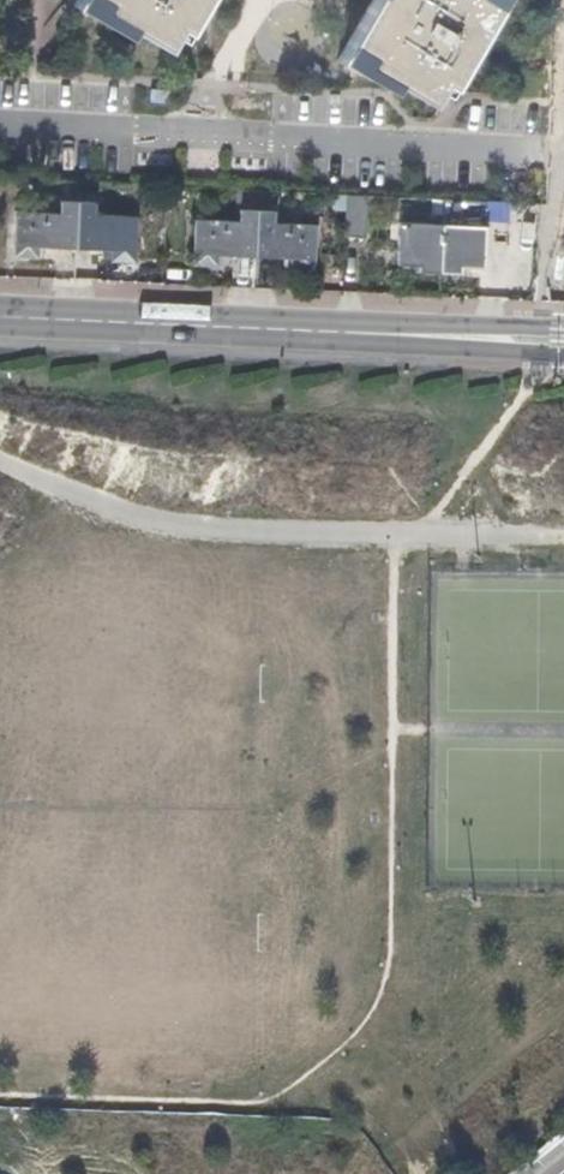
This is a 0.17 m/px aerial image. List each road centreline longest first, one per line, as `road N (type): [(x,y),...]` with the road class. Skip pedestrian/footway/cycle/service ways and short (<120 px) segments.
road 1 (primary): [(0,316),(338,330)]
road 2 (primary): [(338,330),(390,344),(563,356)]
road 3 (primary): [(563,330),(389,323),(338,330)]

